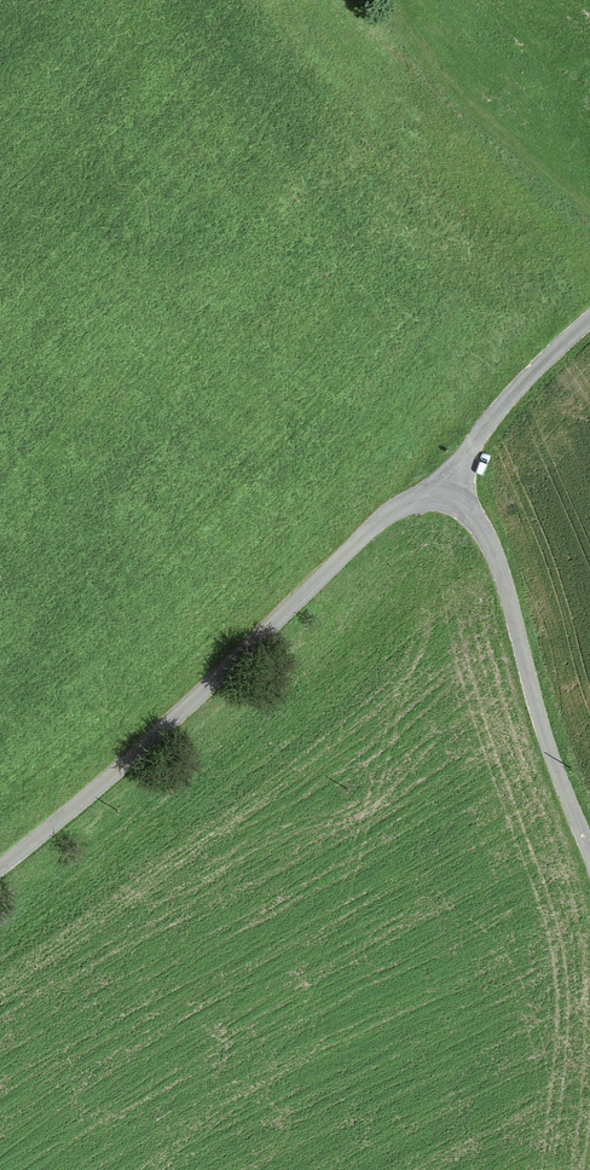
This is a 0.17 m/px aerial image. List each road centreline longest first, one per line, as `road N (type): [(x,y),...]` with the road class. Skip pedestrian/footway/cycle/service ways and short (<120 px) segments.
road 1 (unclassified): [(0,869),(190,707),(371,527),(412,503),(444,502)]
road 2 (unclassified): [(444,502),(468,514),(500,569),(535,710),(589,860)]
road 3 (track): [(589,206),(419,52),(390,0)]
road 4 (unclassified): [(444,502),(488,421),(589,319)]

